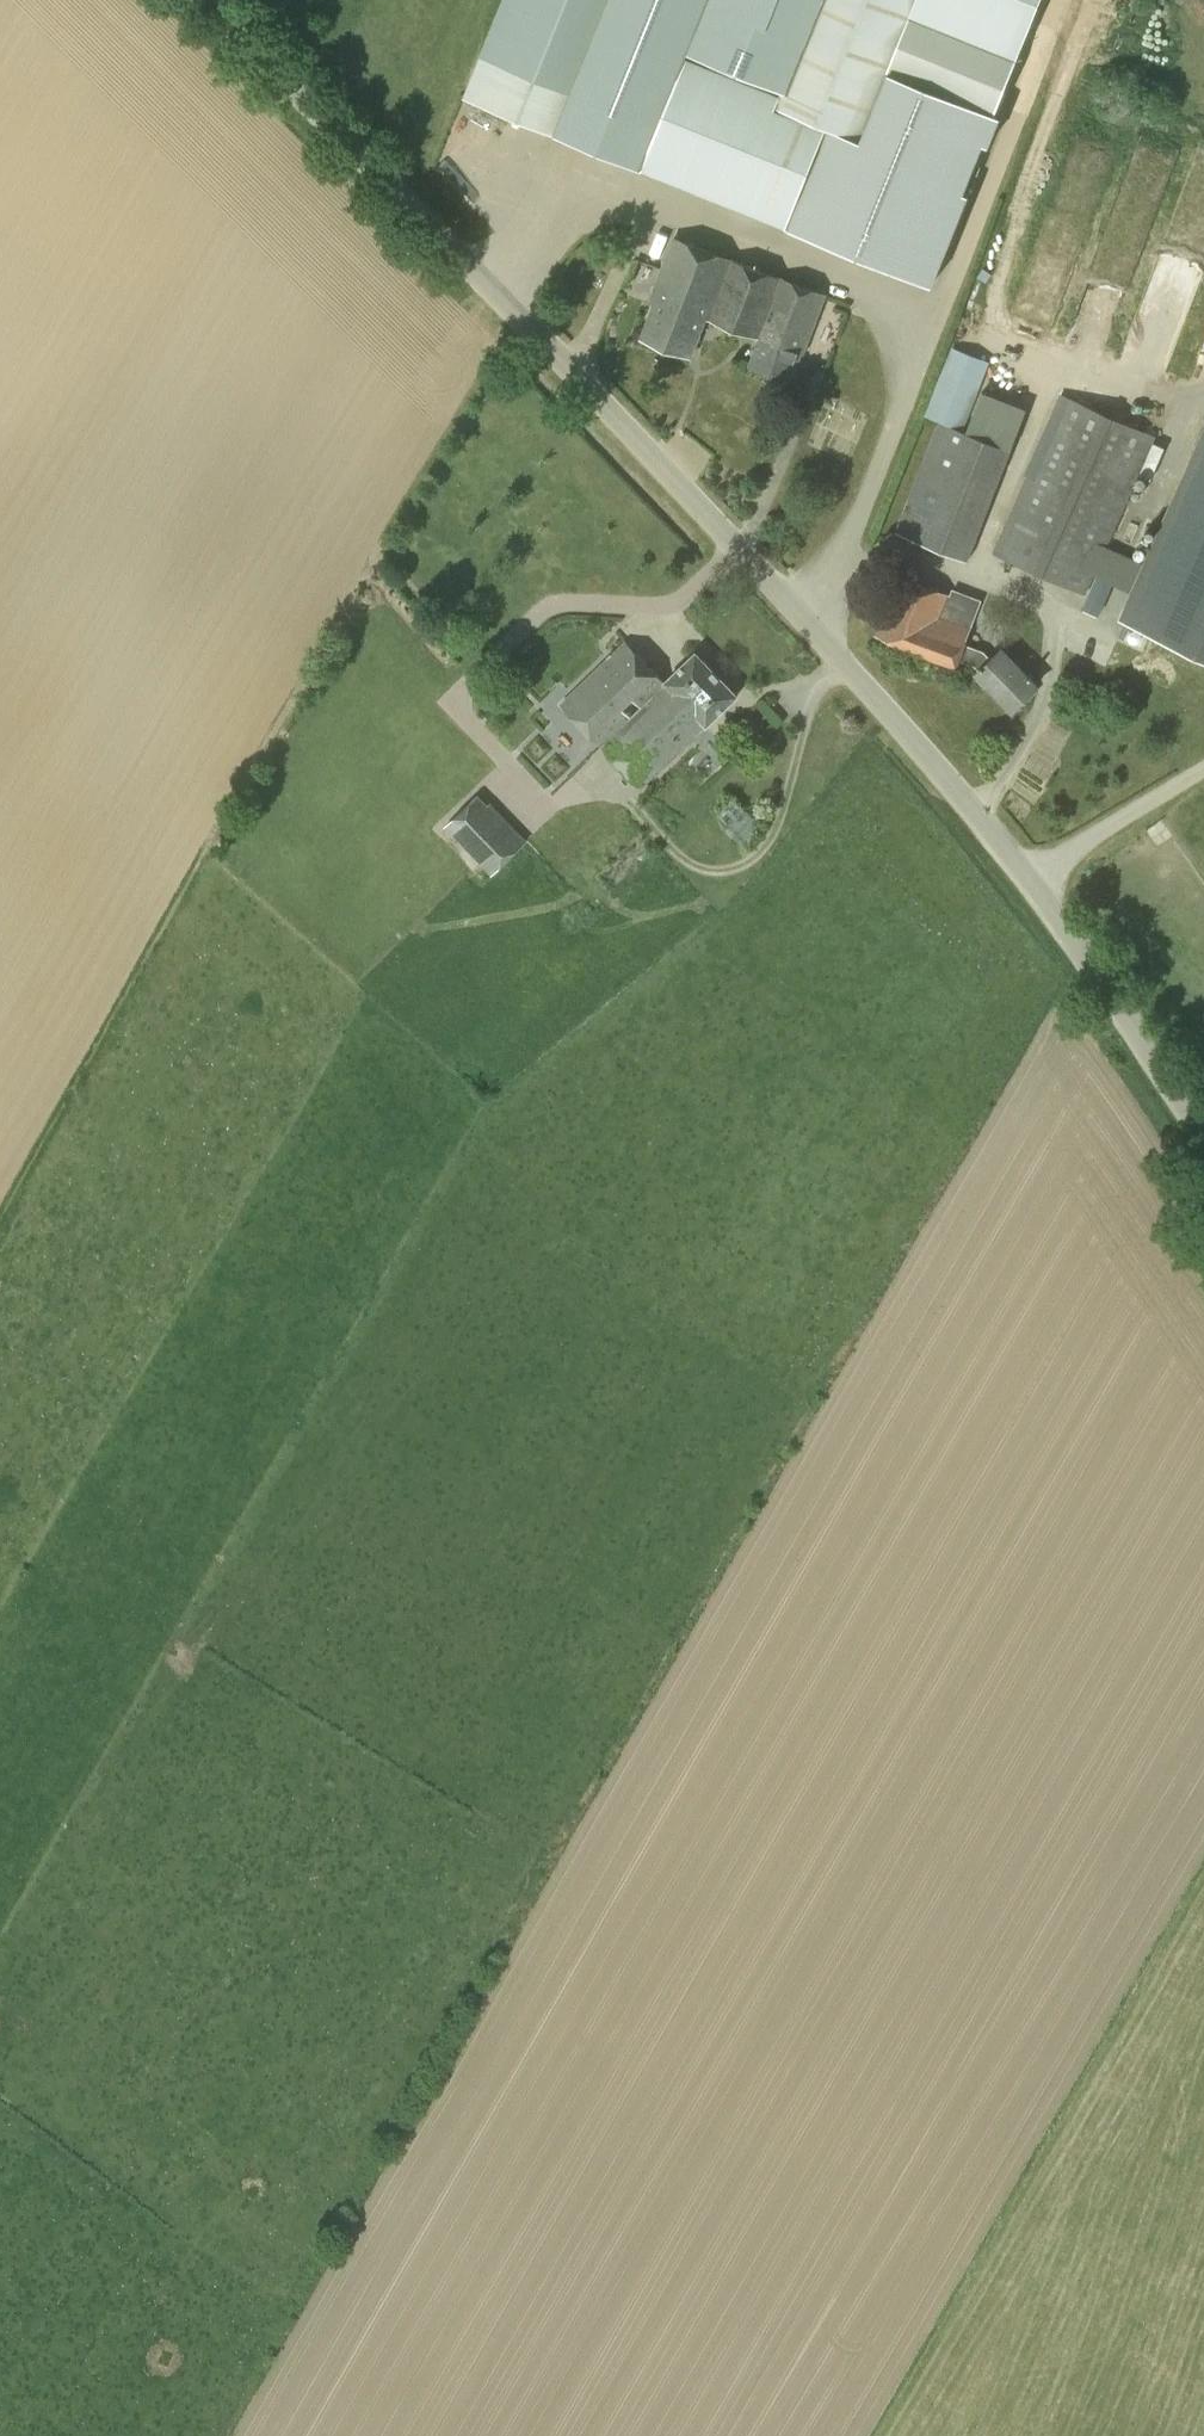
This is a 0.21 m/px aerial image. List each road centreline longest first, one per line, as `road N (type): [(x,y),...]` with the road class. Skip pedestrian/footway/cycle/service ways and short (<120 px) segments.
road 1 (unclassified): [(1203,1143),(1036,886),(603,406),(202,0)]

